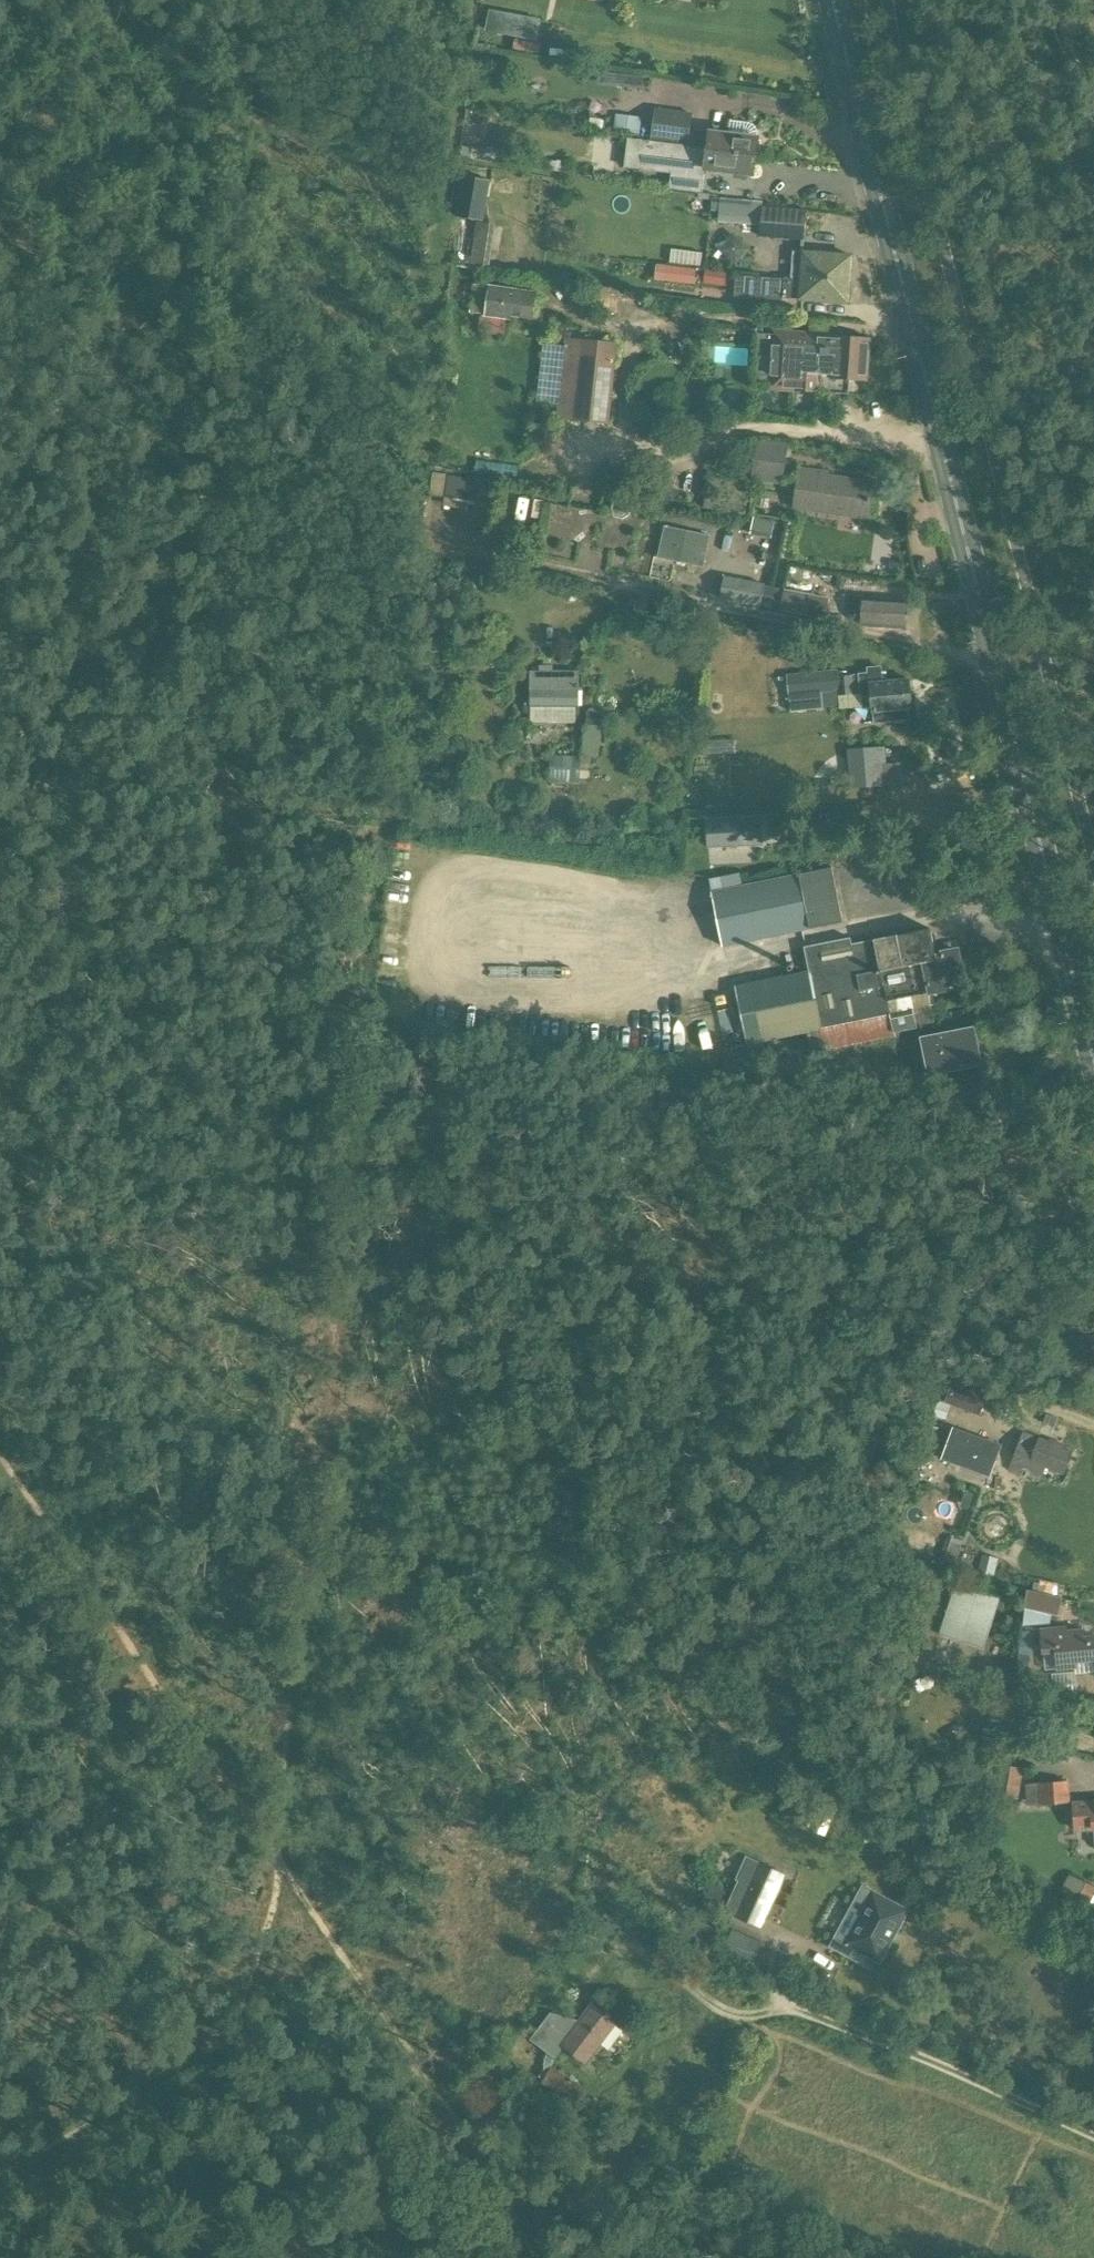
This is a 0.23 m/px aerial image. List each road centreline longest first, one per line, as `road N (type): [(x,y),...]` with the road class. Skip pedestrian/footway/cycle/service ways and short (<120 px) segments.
road 1 (track): [(284,1857),(380,736)]
road 2 (primary): [(1093,1064),(833,0)]
road 3 (track): [(0,1460),(209,1745),(552,2257)]
road 4 (track): [(264,0),(209,563),(30,627)]
road 5 (track): [(537,2257),(225,2037)]

